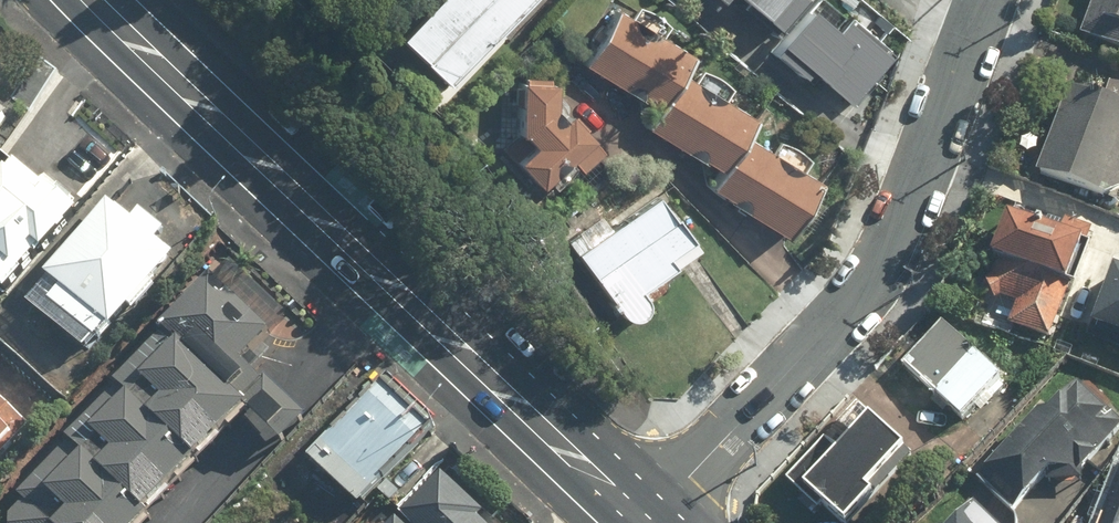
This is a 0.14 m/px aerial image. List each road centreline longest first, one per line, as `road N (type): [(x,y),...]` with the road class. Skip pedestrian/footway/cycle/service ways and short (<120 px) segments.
road 1 (primary): [(93,0),(643,522)]
road 2 (residential): [(648,522),(869,290),(907,220),(990,0)]

